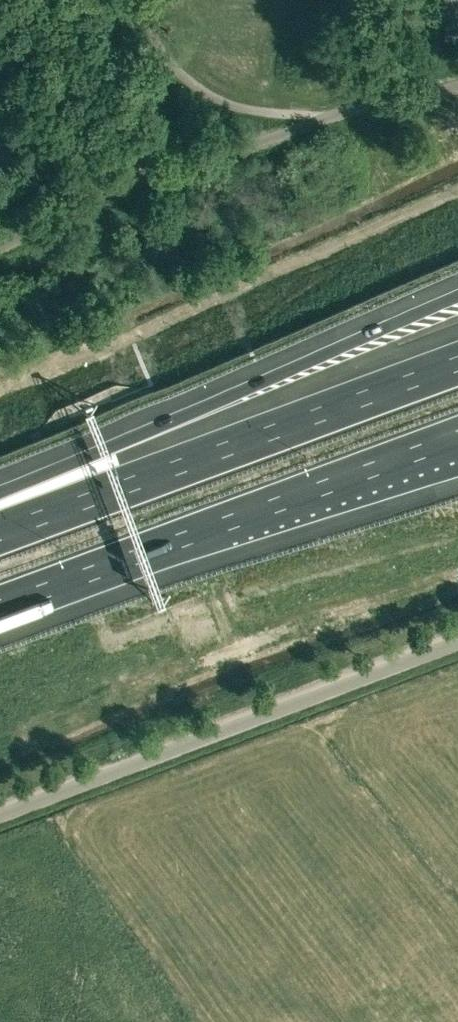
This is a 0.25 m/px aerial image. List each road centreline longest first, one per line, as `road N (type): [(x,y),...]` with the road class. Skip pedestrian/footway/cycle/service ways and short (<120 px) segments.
road 1 (motorway): [(457,295),(0,491)]
road 2 (unclassified): [(0,816),(457,643)]
road 3 (motorway): [(0,607),(457,439)]
road 4 (motorway): [(457,365),(0,533)]

